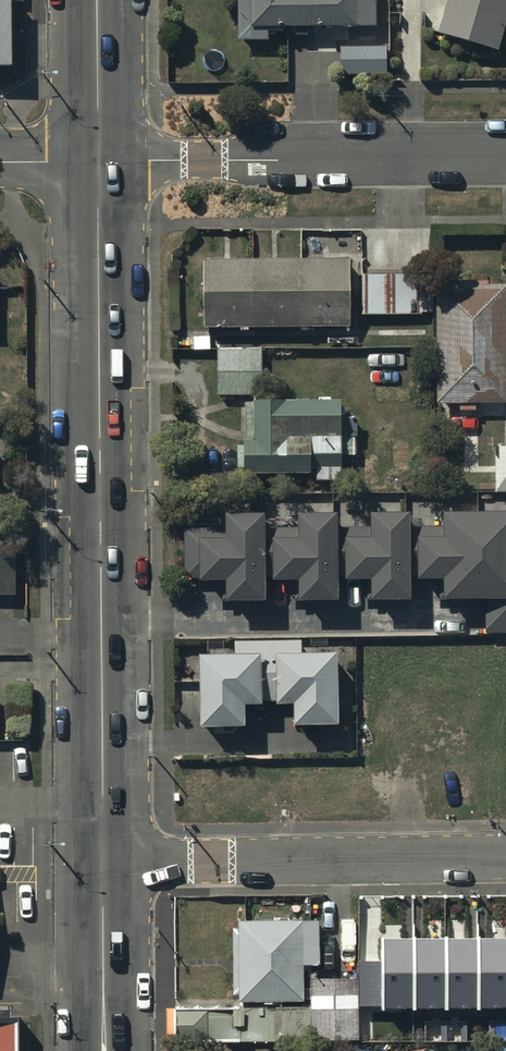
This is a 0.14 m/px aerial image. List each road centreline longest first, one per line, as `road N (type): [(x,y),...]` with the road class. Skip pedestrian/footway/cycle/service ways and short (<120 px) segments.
road 1 (tertiary): [(97,162),(102,863)]
road 2 (residential): [(505,156),(97,162)]
road 3 (residential): [(102,863),(505,858)]
road 4 (tertiary): [(102,863),(104,1050)]
road 5 (tertiary): [(98,0),(97,162)]

